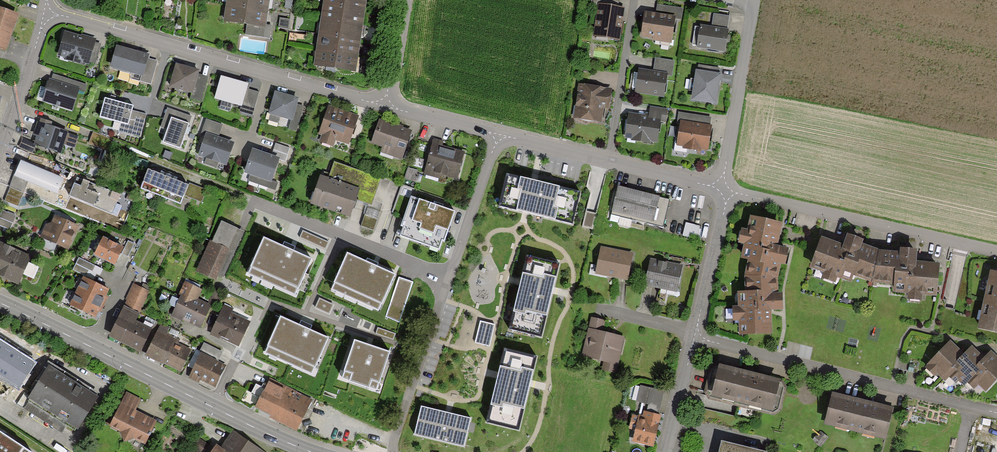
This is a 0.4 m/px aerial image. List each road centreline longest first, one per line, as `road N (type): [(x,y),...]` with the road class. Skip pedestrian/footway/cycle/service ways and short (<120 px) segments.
road 1 (residential): [(44,12),(383,106)]
road 2 (tertiary): [(312,451),(0,302)]
road 3 (residential): [(693,337),(996,414)]
road 4 (residential): [(723,190),(996,253)]
road 5 (residential): [(498,134),(723,190)]
road 6 (residential): [(447,278),(254,202)]
road 7 (residential): [(723,190),(753,0)]
road 8 (residential): [(447,278),(392,451)]
road 9 (residential): [(498,134),(447,278)]
road 10 (residential): [(693,337),(723,190)]
road 11 (residential): [(0,152),(44,12)]

